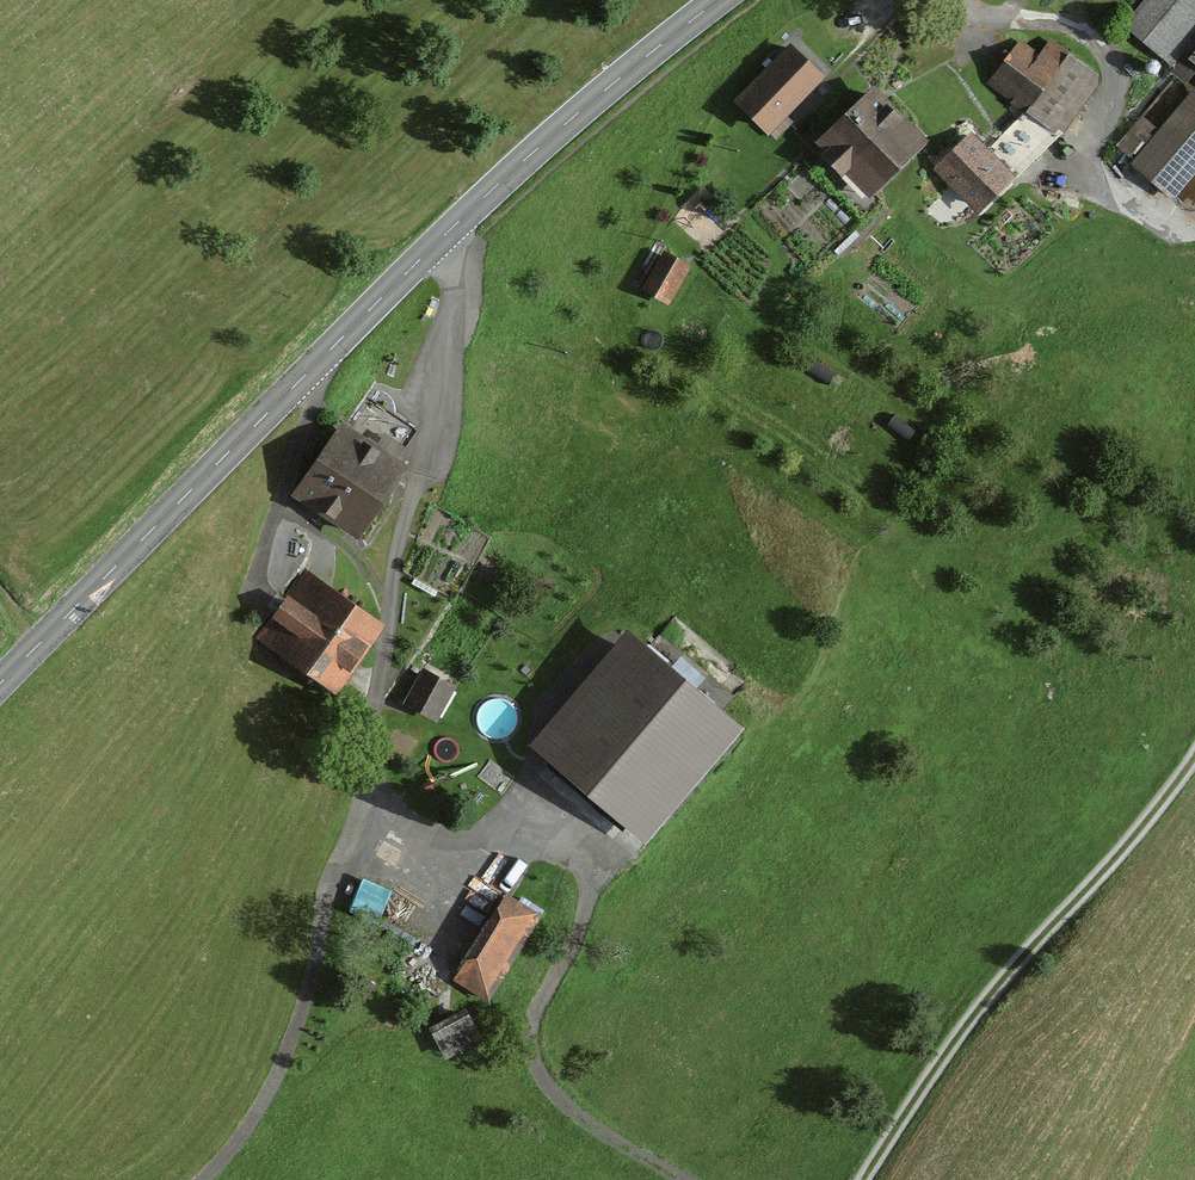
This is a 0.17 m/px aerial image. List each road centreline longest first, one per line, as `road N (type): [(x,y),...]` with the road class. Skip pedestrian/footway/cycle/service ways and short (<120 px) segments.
road 1 (track): [(683,1179),(573,1110),(537,1067),(531,1028),(586,911),(584,865),(543,838),(430,835),(407,823),(372,781),(378,696),(411,543),(439,463),(459,326),(442,238)]
road 2 (secondary): [(0,684),(513,169),(719,0)]
road 3 (track): [(862,1179),(979,1009),(1129,845),(1194,756)]
road 4 (track): [(202,1179),(272,1087),(303,1006),(329,893),(372,781)]

